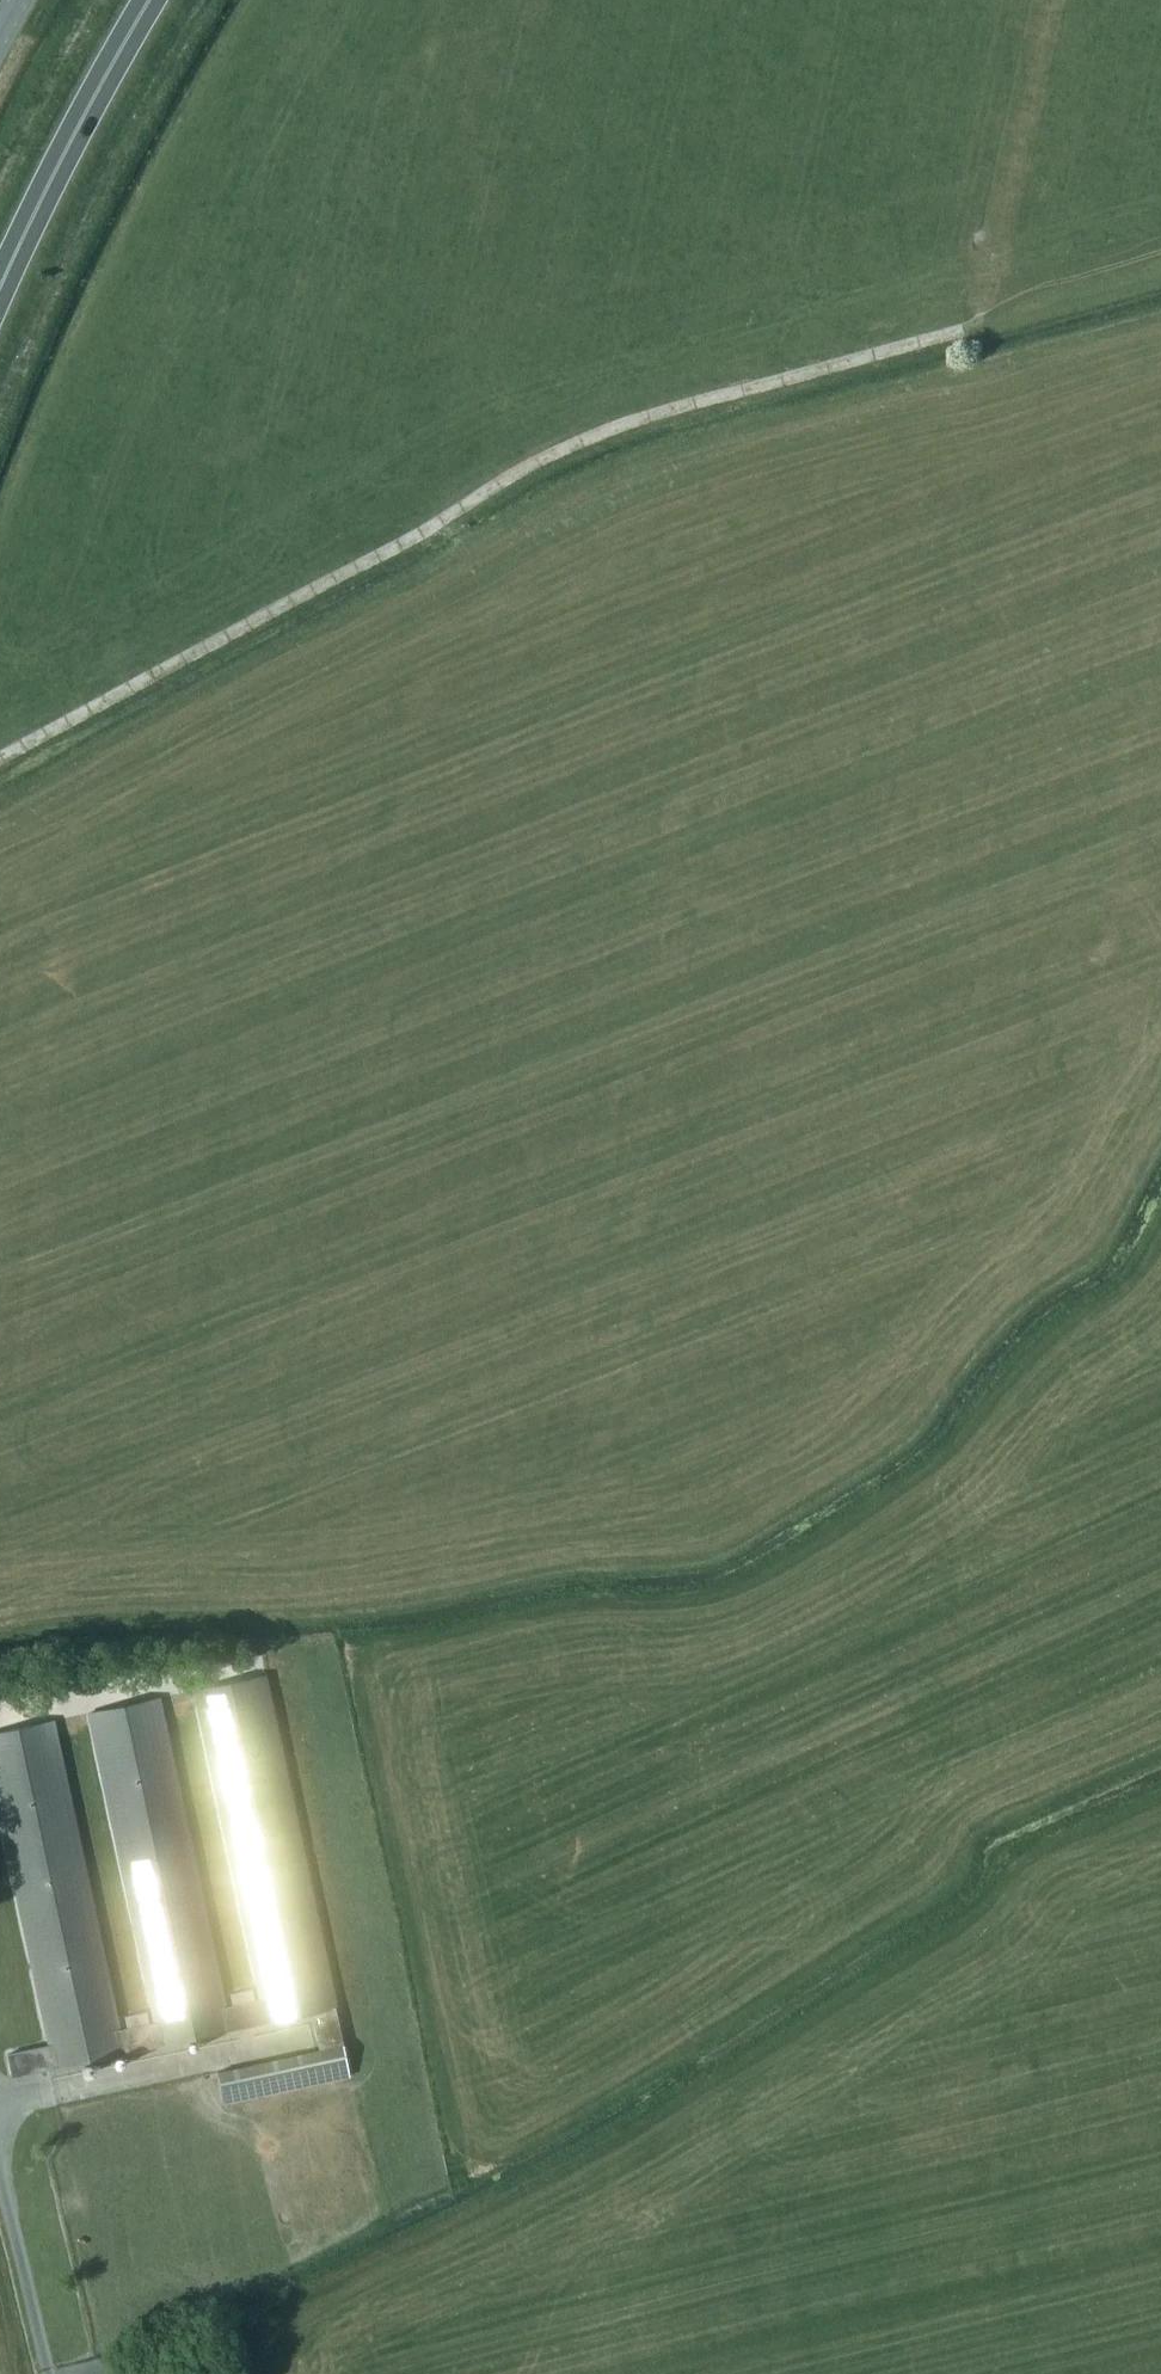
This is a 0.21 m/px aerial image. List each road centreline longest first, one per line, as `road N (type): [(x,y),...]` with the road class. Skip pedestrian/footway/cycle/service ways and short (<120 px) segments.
road 1 (trunk): [(0,290),(148,0)]

